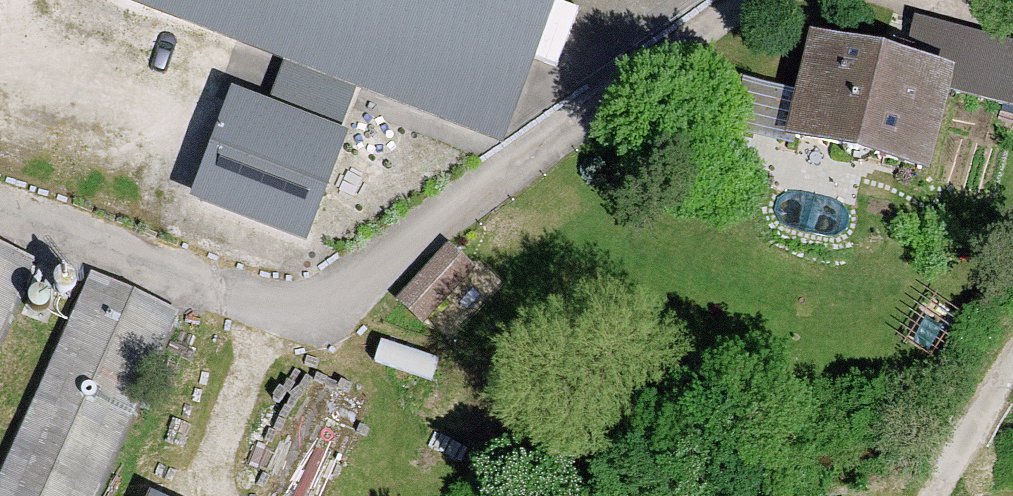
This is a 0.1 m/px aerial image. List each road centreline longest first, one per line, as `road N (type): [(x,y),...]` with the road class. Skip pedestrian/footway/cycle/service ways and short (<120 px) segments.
road 1 (unclassified): [(0,212),(267,308),(315,307),(771,0)]
road 2 (unclassified): [(1012,367),(914,495)]

